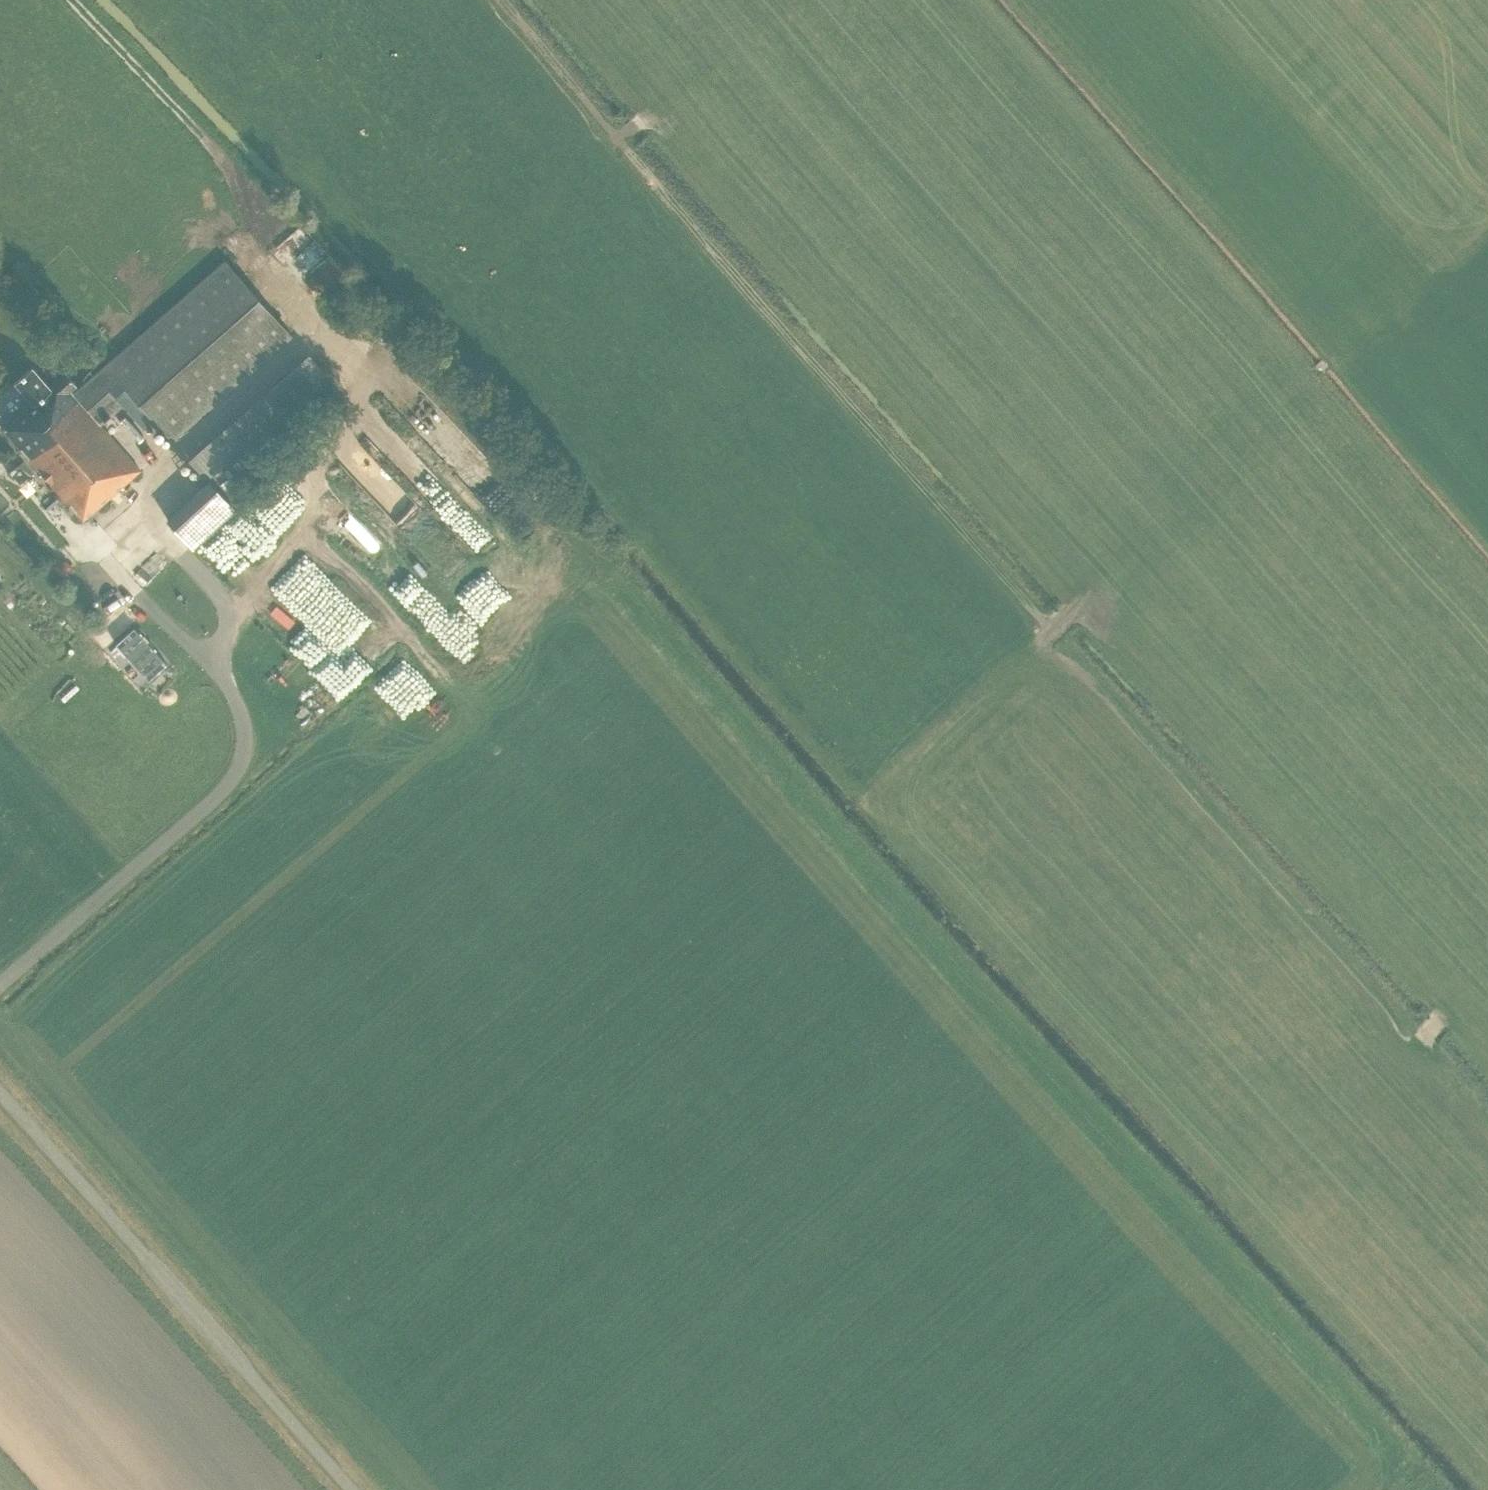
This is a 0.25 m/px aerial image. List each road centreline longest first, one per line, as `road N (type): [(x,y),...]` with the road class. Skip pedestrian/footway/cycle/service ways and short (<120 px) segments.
road 1 (unclassified): [(353,1489),(0,1092)]

